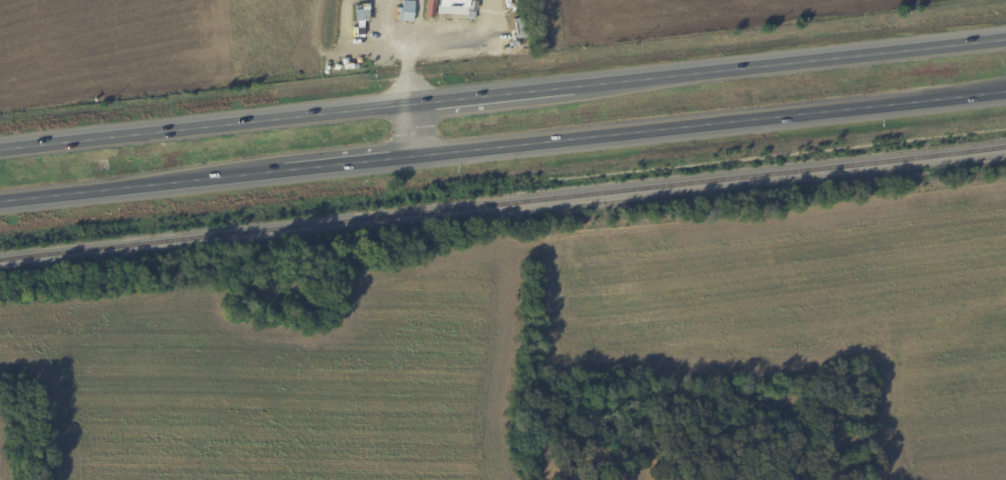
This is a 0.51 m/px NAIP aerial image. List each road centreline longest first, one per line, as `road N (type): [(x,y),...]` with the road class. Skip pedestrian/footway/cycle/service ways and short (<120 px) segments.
road 1 (trunk): [(1005,41),(0,151)]
road 2 (trunk): [(0,202),(1005,92)]

